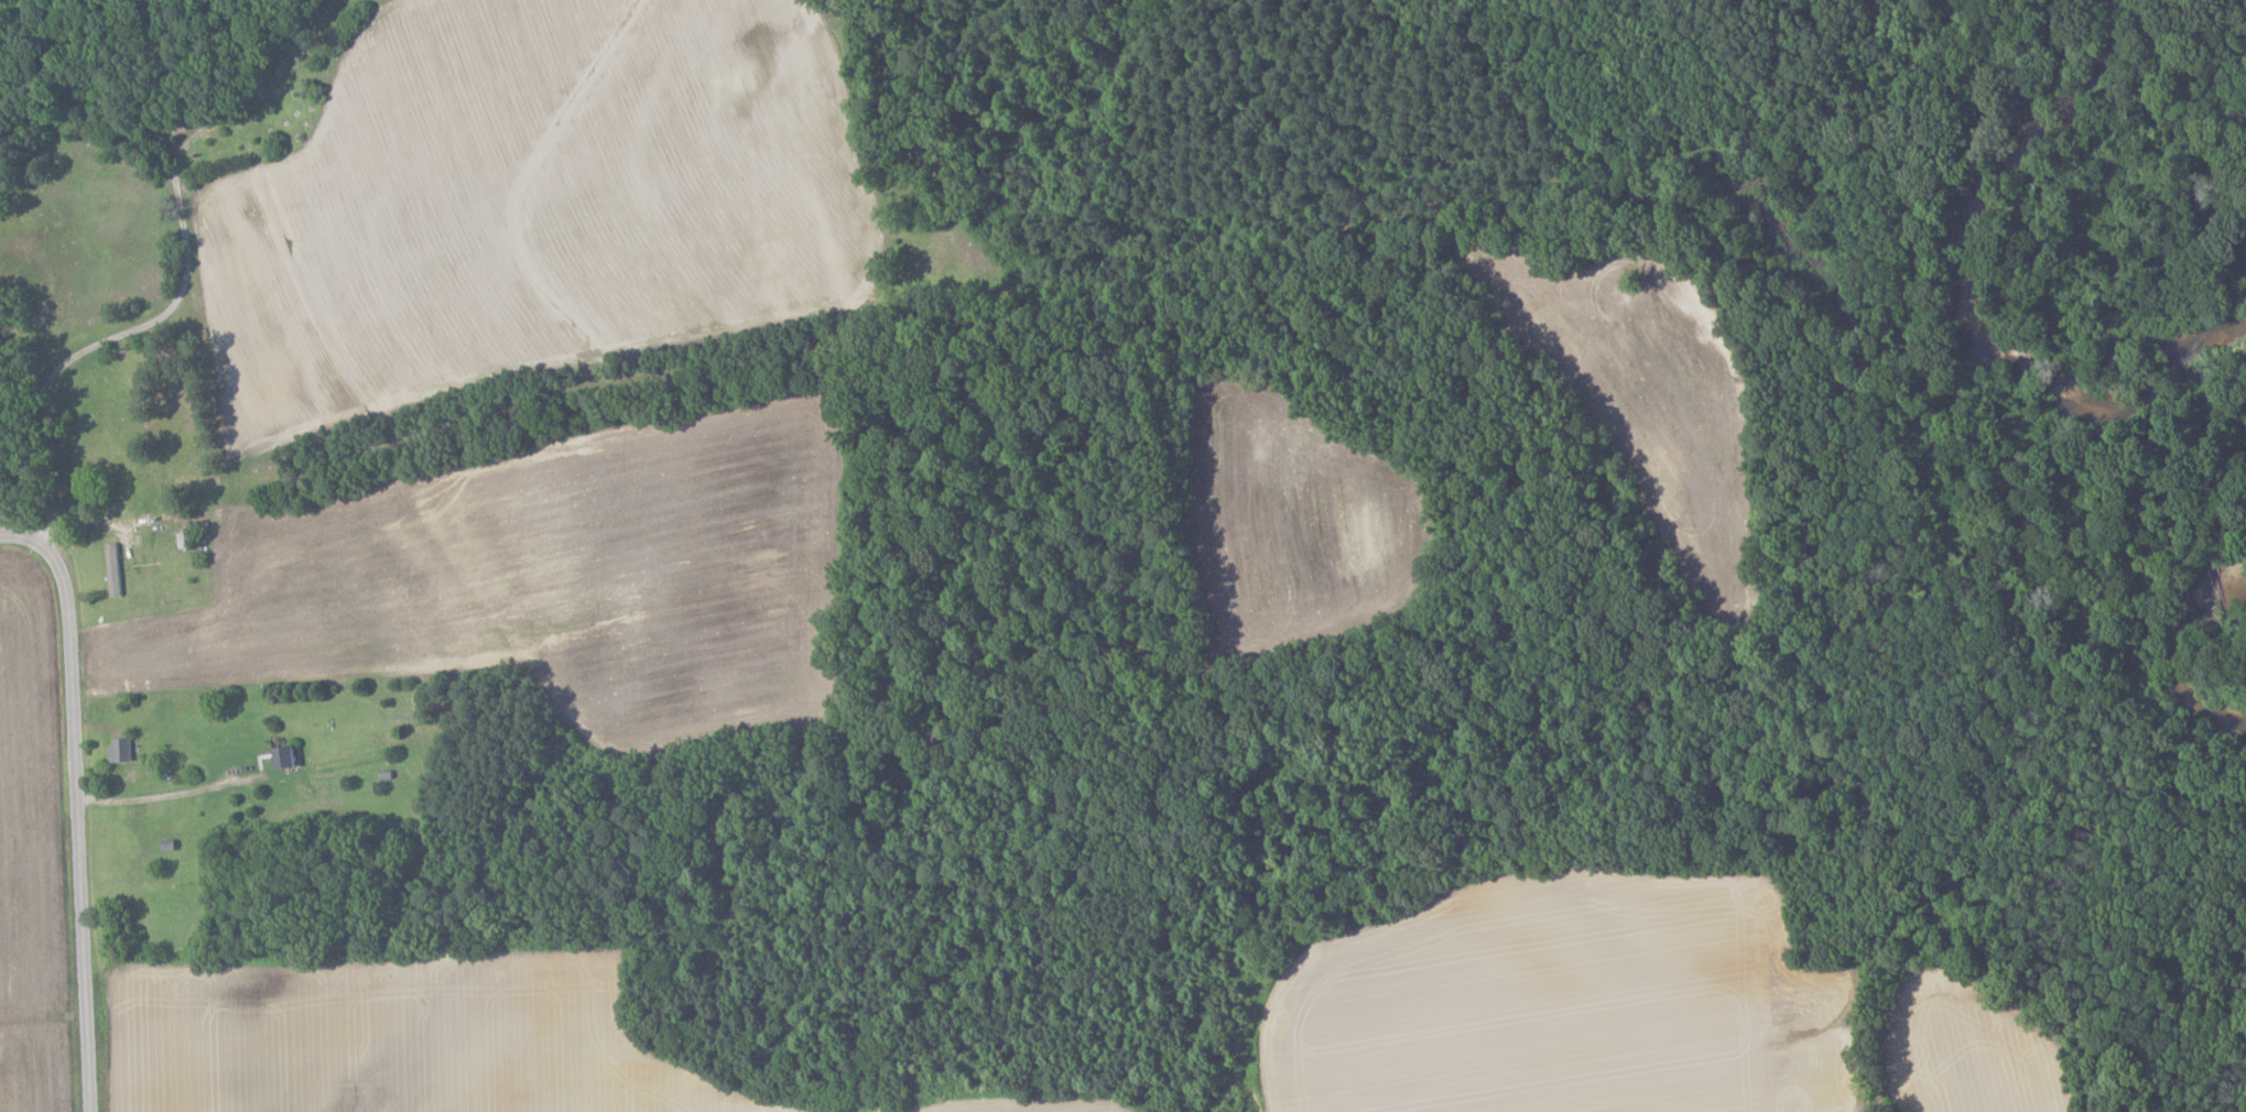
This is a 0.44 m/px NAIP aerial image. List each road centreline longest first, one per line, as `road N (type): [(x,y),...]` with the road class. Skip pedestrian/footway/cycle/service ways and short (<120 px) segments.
road 1 (residential): [(87,1111),(66,598),(52,556),(0,534)]

